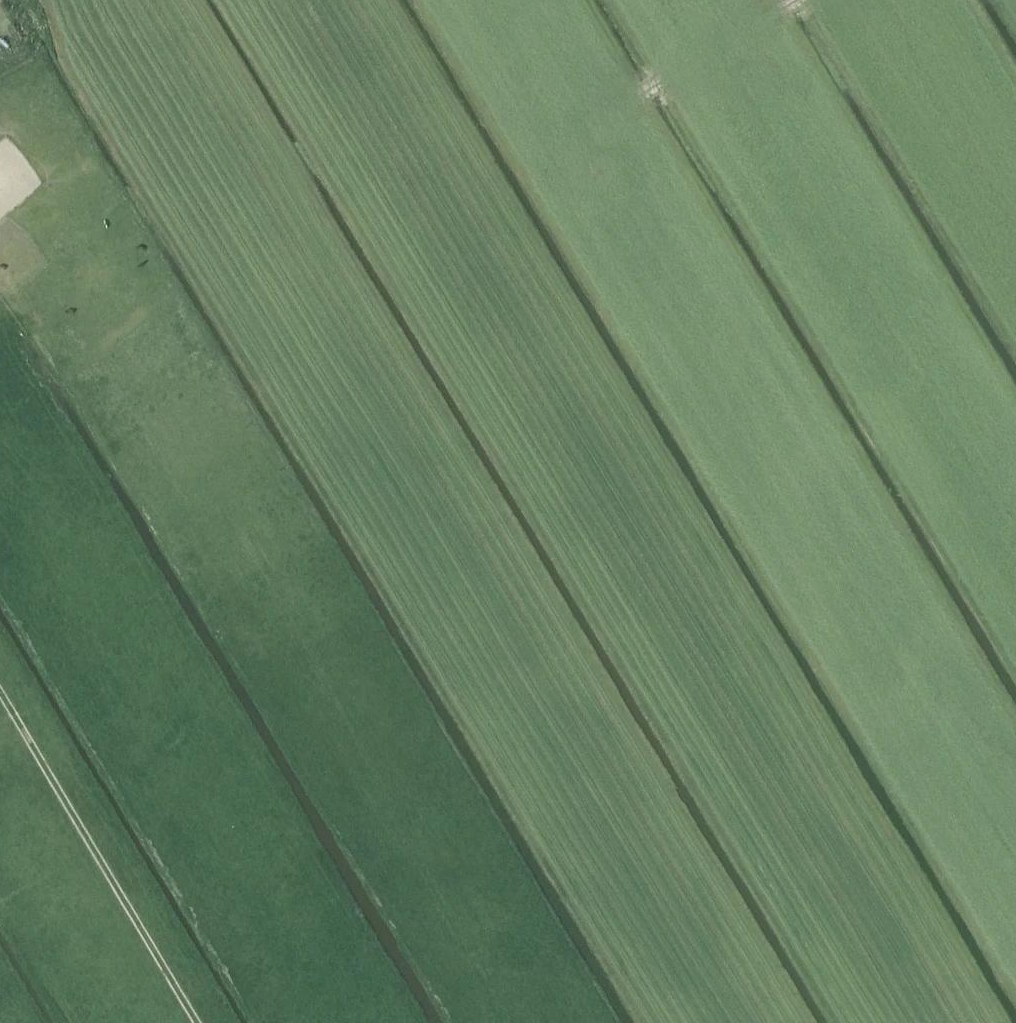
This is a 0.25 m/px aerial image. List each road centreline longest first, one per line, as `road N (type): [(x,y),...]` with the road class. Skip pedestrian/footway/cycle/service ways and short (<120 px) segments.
road 1 (track): [(196,1022),(0,693)]

